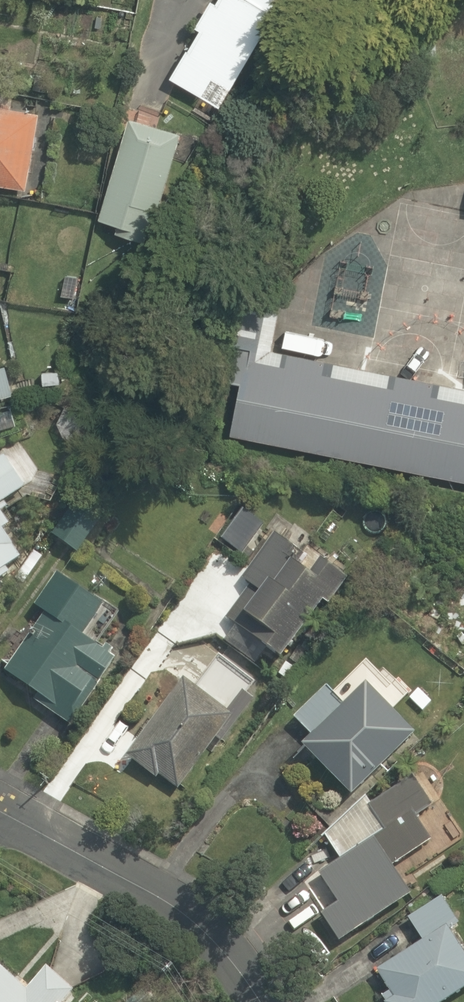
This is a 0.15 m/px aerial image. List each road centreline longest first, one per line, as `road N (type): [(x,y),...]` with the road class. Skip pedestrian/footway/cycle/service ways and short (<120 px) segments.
road 1 (residential): [(261,1001),(213,941),(122,874),(0,811)]

